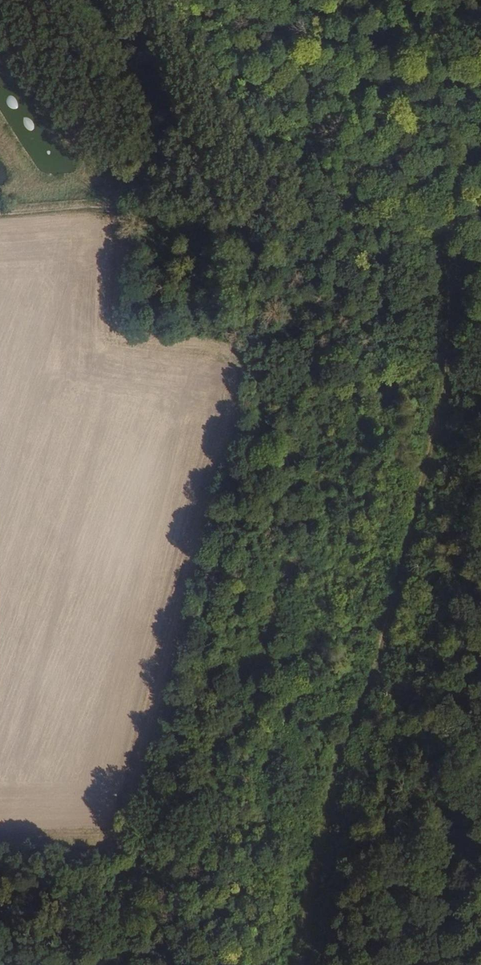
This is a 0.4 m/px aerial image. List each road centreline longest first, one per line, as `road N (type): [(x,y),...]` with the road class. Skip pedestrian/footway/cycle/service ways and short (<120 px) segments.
road 1 (track): [(443,236),(452,328),(432,445),(373,676),(334,781),(309,964)]
road 2 (track): [(0,213),(122,205),(400,253),(480,221)]

